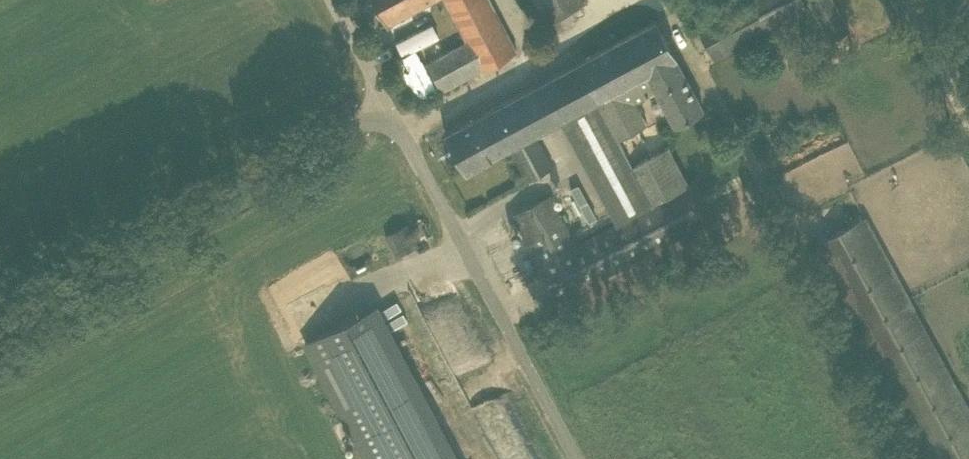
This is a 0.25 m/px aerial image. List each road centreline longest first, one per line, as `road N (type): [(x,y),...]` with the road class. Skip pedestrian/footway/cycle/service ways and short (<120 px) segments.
road 1 (unclassified): [(0,302),(386,102)]
road 2 (unclassified): [(579,458),(386,102)]

